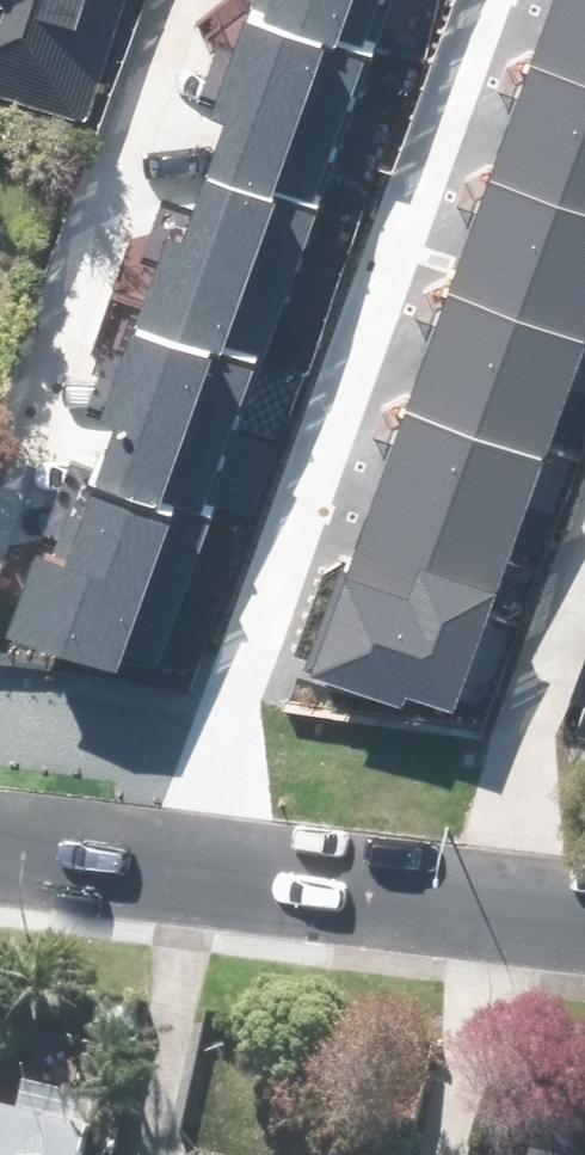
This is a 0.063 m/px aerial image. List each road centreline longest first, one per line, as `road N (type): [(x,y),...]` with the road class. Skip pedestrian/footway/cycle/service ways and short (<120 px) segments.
road 1 (residential): [(584,922),(0,854)]

